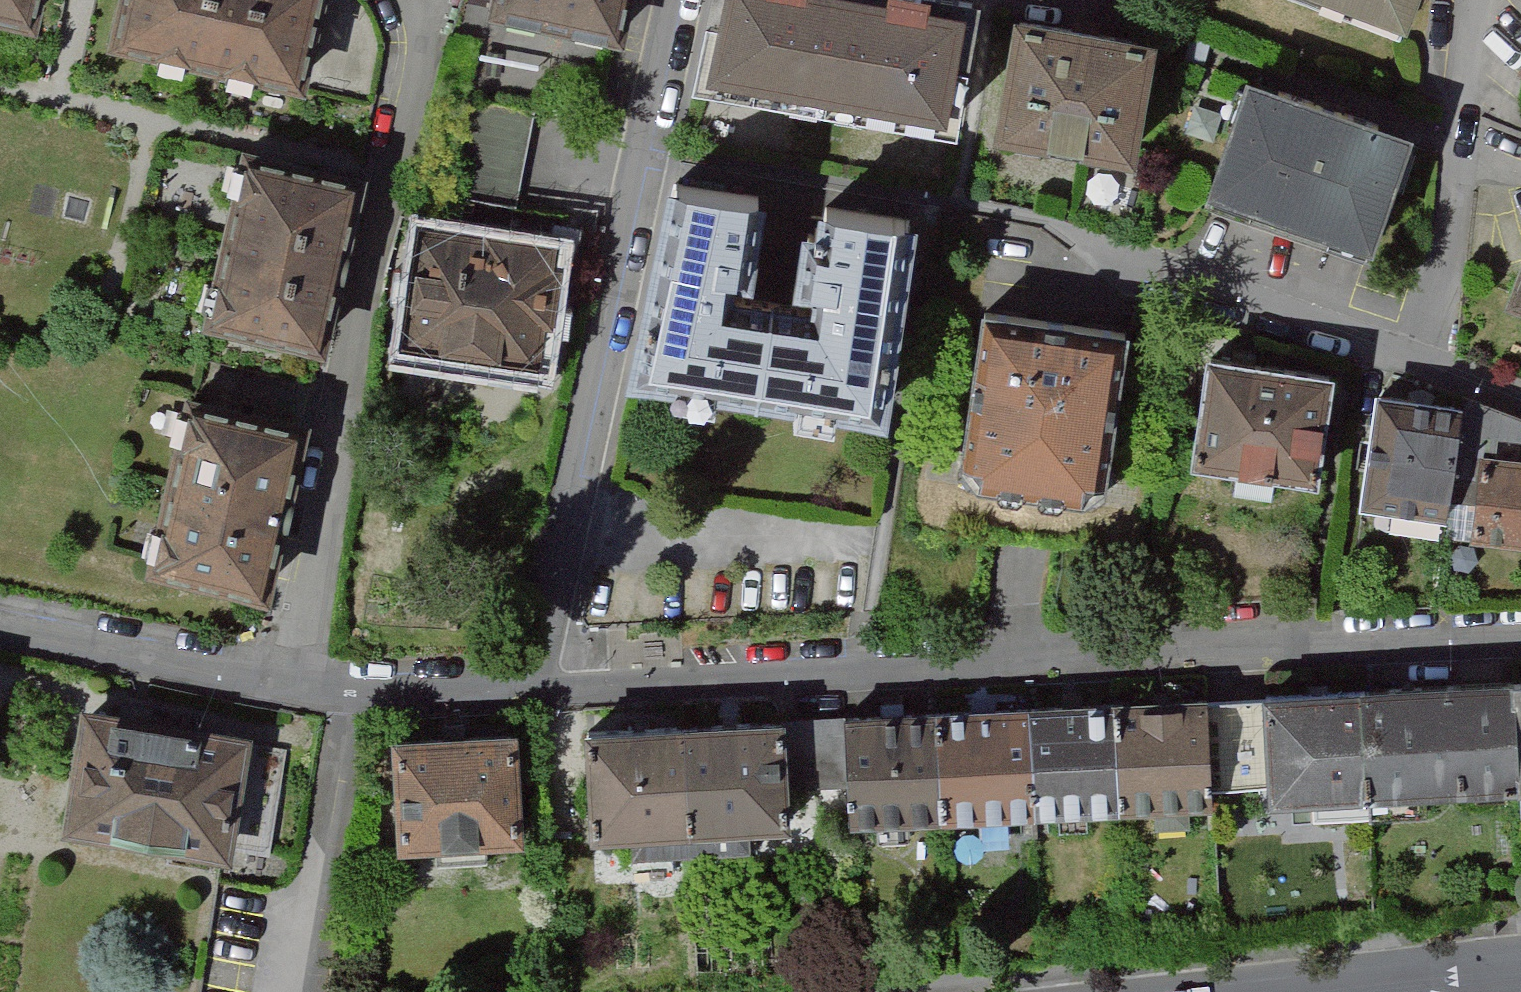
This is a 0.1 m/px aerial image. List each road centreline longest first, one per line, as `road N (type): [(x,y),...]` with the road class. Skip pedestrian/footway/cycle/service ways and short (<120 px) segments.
road 1 (residential): [(1520,650),(865,676),(531,698)]
road 2 (residential): [(678,0),(531,698)]
road 3 (residential): [(428,0),(435,25),(288,688)]
road 4 (residential): [(1520,387),(1448,355),(1132,261)]
road 5 (residential): [(288,688),(0,630)]
road 6 (residential): [(531,698),(347,698),(288,688)]

